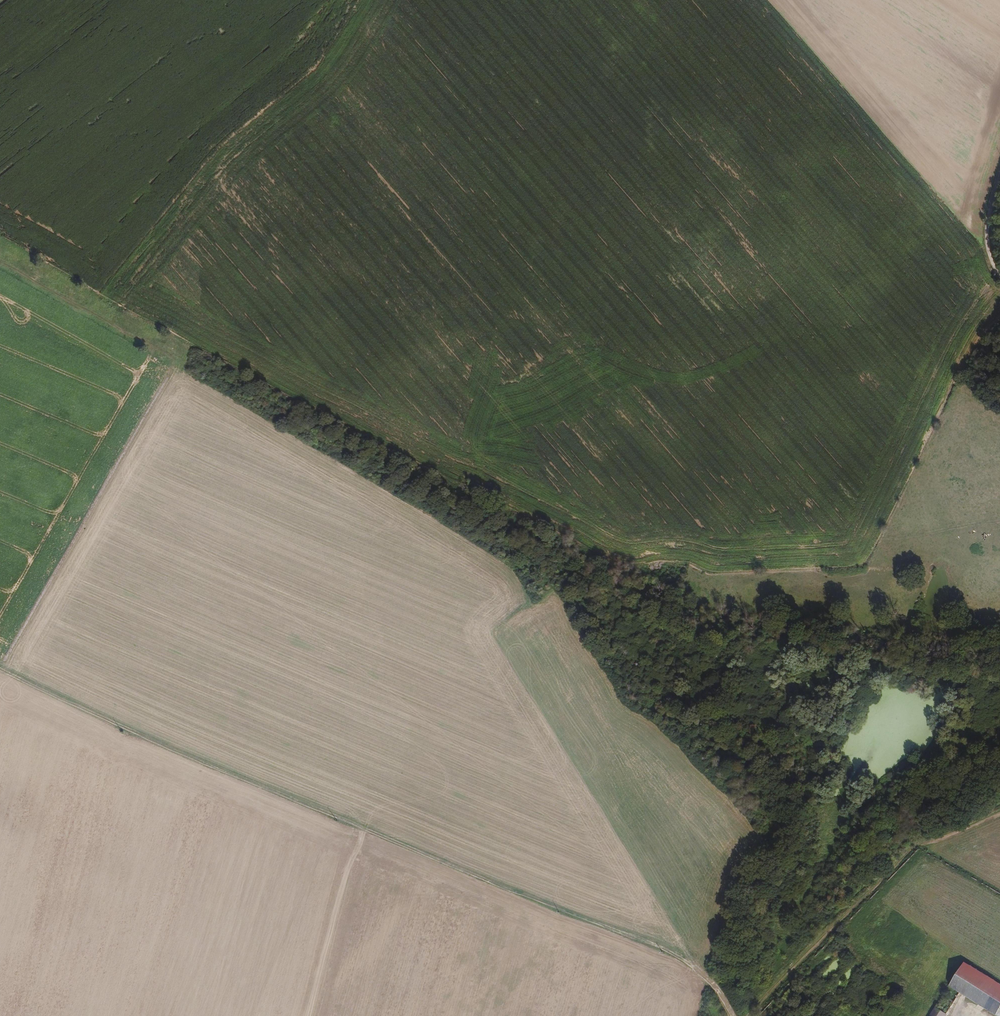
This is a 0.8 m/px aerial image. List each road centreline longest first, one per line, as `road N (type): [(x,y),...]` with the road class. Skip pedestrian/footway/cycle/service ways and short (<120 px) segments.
road 1 (track): [(591,922),(118,726),(0,668)]
road 2 (track): [(711,983),(514,645)]
road 3 (track): [(591,922),(682,959),(733,1015)]

